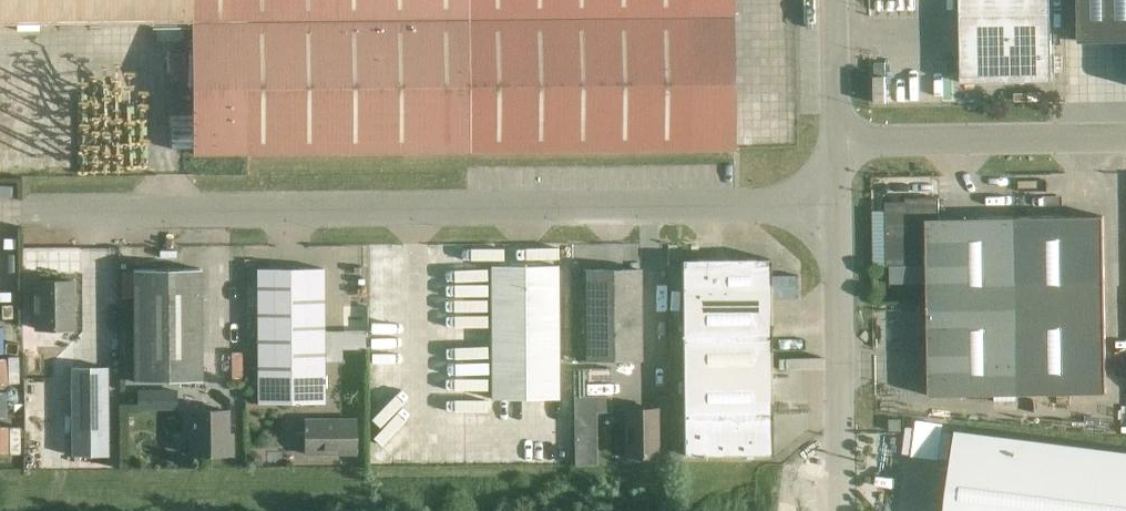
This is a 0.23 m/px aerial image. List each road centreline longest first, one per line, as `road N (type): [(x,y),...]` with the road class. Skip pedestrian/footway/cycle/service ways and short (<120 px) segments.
road 1 (unclassified): [(41,221),(839,207)]
road 2 (unclassified): [(1125,145),(836,148)]
road 3 (unclassified): [(840,414),(839,207)]
road 4 (unclassified): [(836,148),(835,0)]

